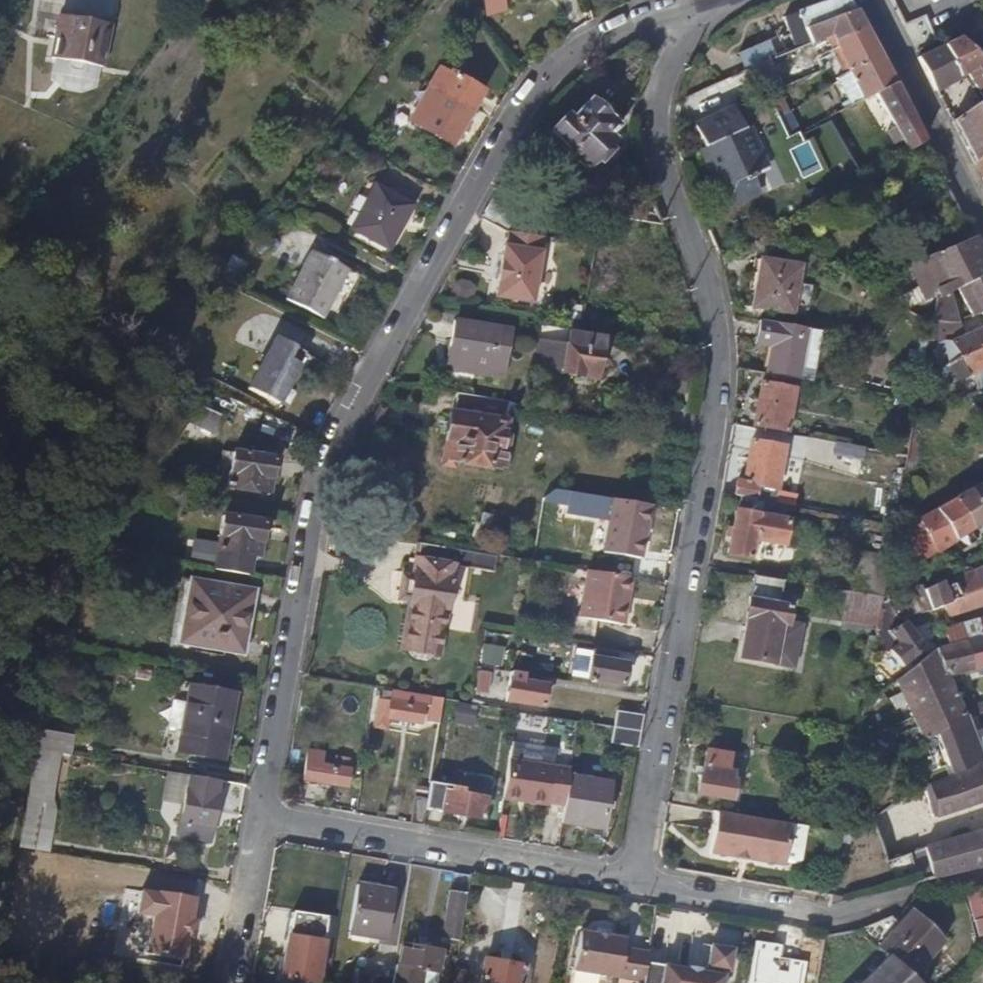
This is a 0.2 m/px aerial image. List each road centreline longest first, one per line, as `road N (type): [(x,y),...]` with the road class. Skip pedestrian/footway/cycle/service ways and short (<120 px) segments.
road 1 (residential): [(262,822),(330,465),(404,319),(544,78),(607,37),(701,10)]
road 2 (residential): [(701,10),(664,87),(662,155),(676,221),(711,287),(725,386),(634,889)]
road 3 (residential): [(634,889),(262,822)]
road 4 (secondary): [(869,0),(982,218)]
road 5 (residential): [(812,922),(634,889)]
road 6 (residential): [(239,965),(262,822)]

